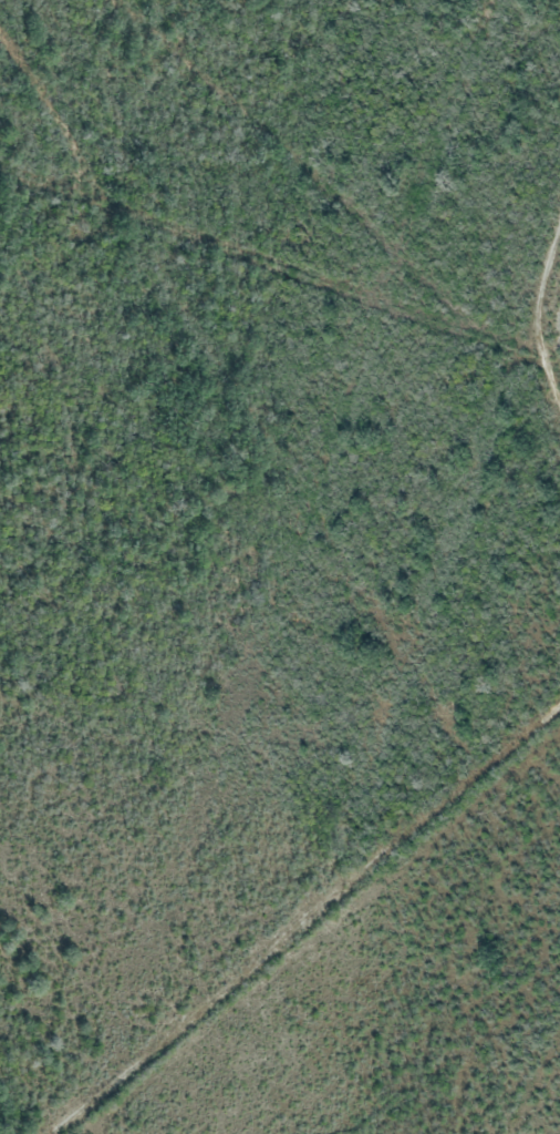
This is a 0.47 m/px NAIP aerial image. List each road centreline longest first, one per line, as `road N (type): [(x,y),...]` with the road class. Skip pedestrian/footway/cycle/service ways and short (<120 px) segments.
road 1 (track): [(559,701),(48,1133)]
road 2 (track): [(559,232),(536,318),(559,405)]

